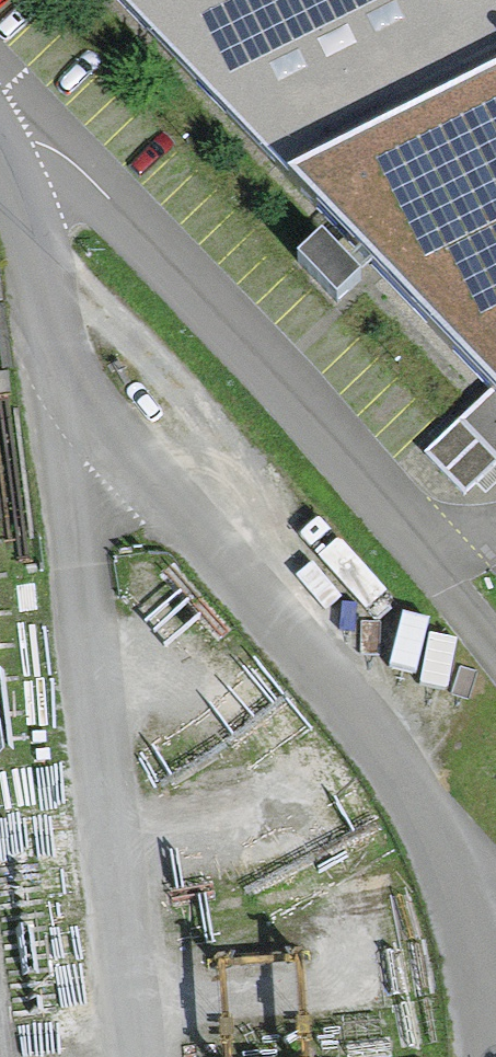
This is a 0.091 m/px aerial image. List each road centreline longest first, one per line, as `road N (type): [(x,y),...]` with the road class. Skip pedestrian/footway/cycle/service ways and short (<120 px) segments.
road 1 (unclassified): [(0,177),(88,427),(132,485),(348,702),(427,826),(463,909),(483,1056)]
road 2 (track): [(0,152),(95,202),(451,588),(495,649)]

